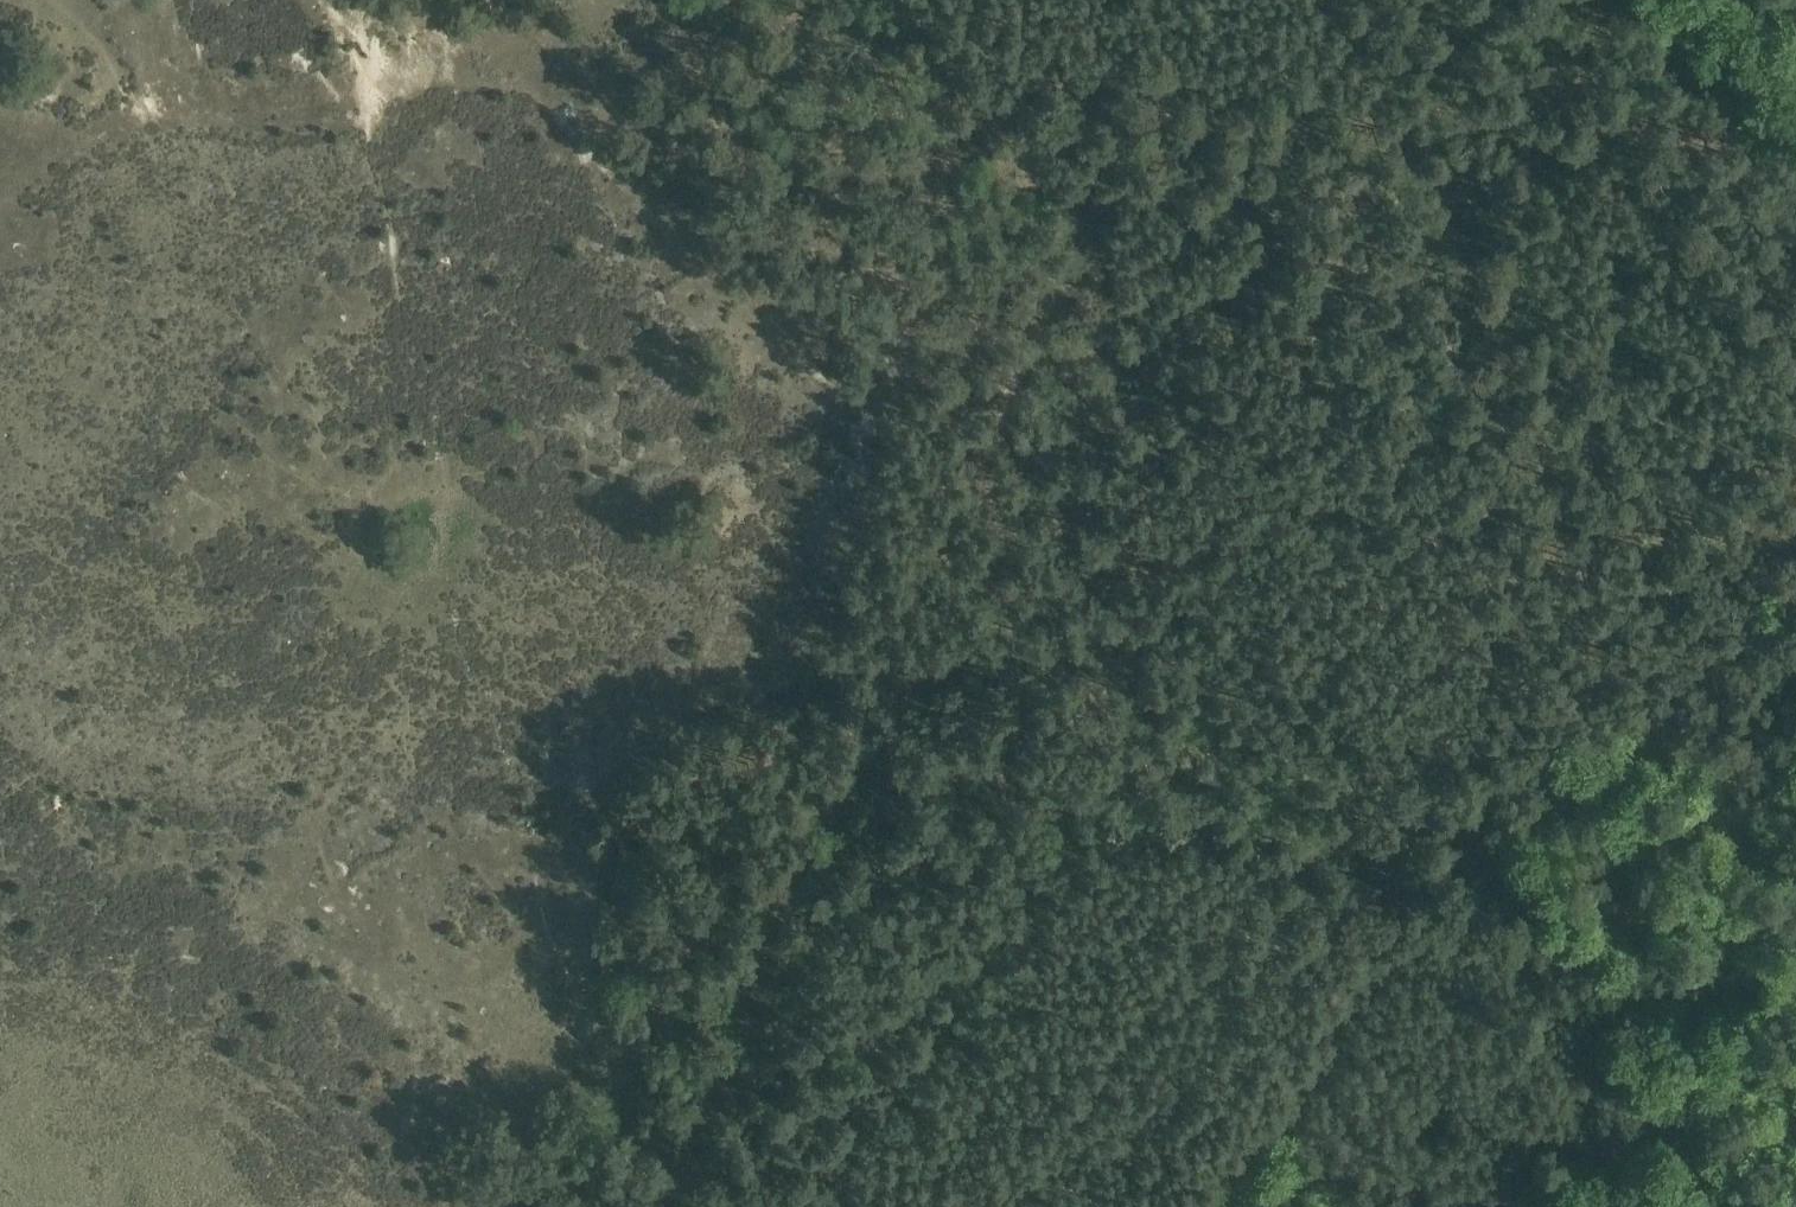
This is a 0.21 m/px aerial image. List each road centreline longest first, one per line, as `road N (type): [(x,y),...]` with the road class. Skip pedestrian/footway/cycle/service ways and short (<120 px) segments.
road 1 (track): [(657,1206),(883,658),(1033,326),(1070,262),(1061,199),(990,125),(914,0)]
road 2 (track): [(1500,1206),(1795,1048)]

